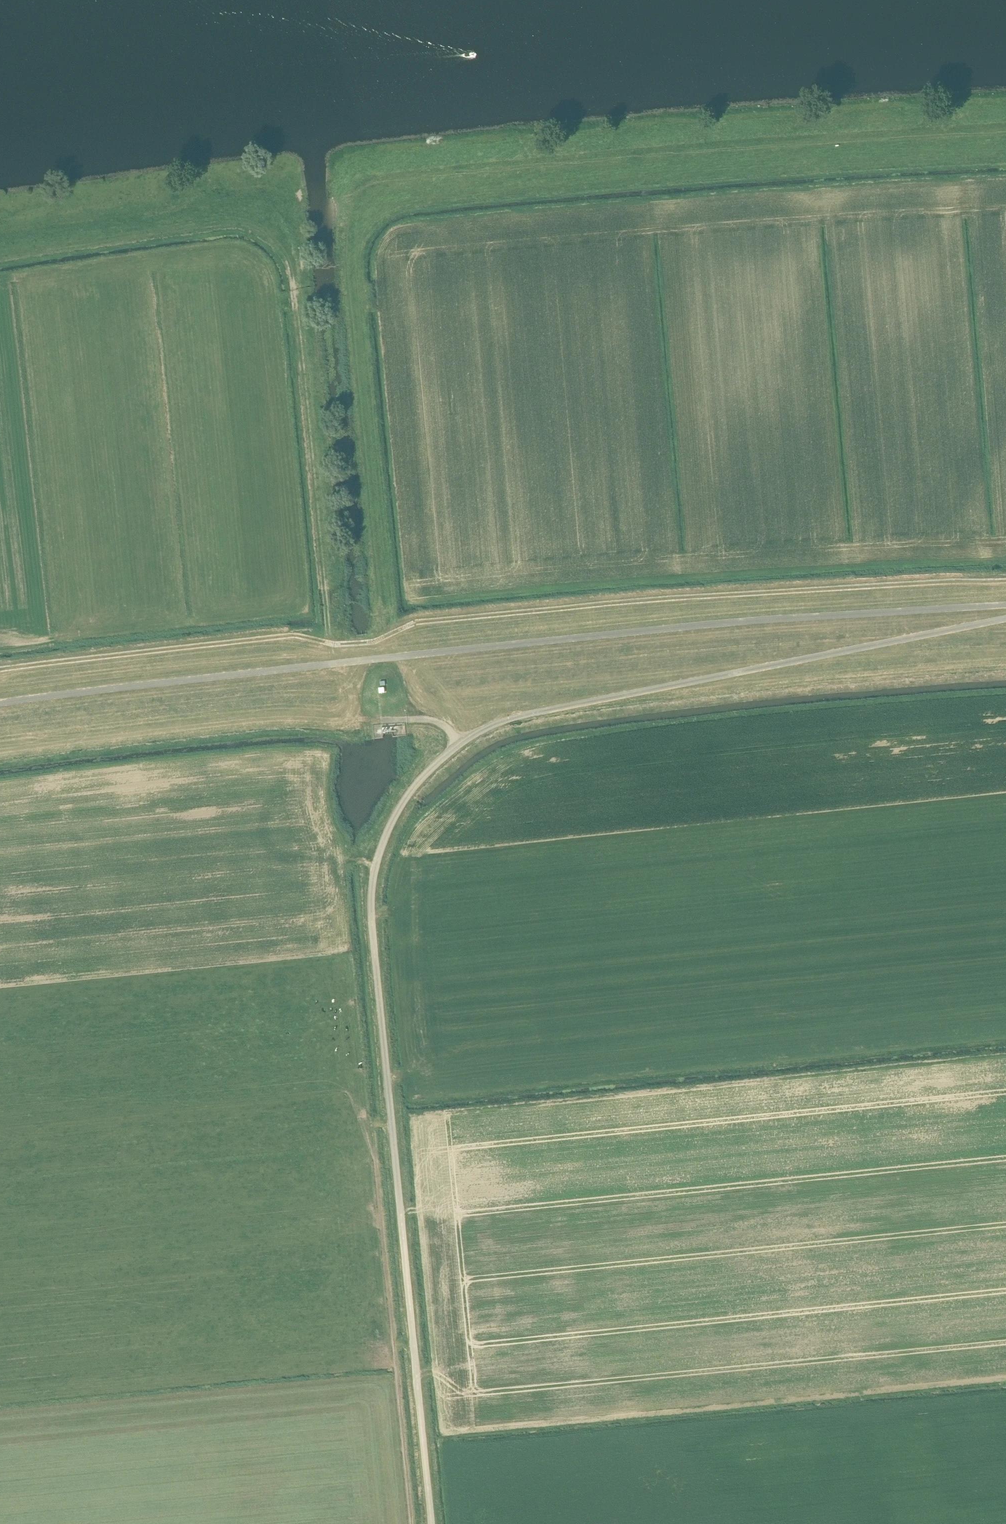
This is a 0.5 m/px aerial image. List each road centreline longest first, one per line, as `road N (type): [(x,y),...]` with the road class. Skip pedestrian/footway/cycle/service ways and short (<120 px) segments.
road 1 (unclassified): [(431,1523),(370,896),(393,818),(438,761),(508,719),(1005,621)]

